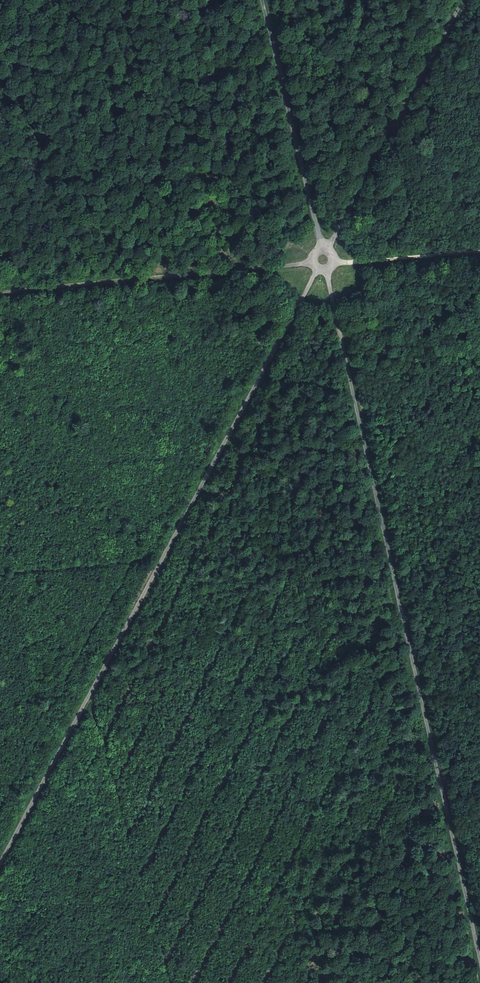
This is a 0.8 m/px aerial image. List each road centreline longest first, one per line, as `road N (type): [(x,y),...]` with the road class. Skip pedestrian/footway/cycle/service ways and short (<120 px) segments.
road 1 (unclassified): [(479,948),(328,270)]
road 2 (unclassified): [(0,867),(316,269)]
road 3 (track): [(312,263),(0,296)]
road 4 (track): [(327,250),(465,0)]
road 5 (unclassified): [(263,0),(322,249)]
road 6 (track): [(334,262),(479,253)]

